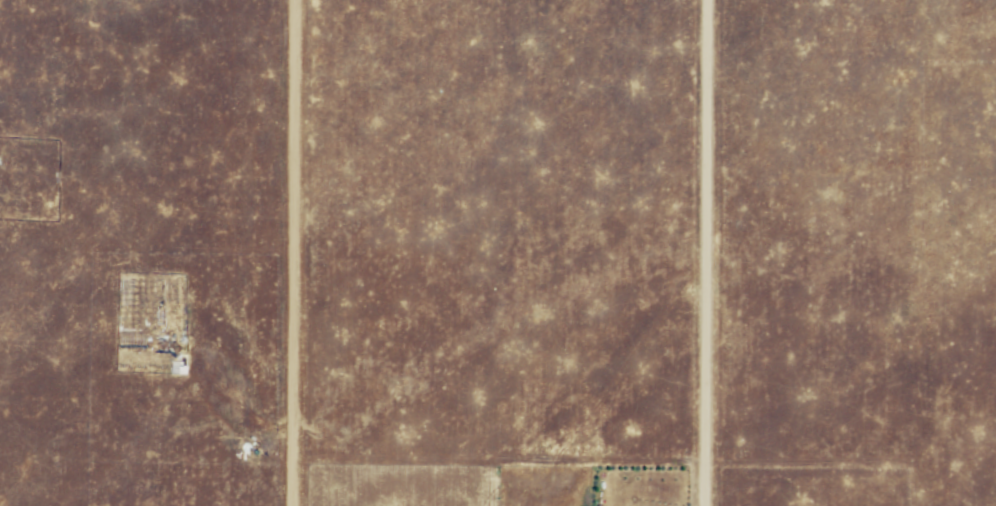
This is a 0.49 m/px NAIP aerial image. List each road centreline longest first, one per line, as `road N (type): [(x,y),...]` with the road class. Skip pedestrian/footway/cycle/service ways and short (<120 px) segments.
road 1 (residential): [(287,505),(290,0)]
road 2 (residential): [(700,505),(702,0)]

